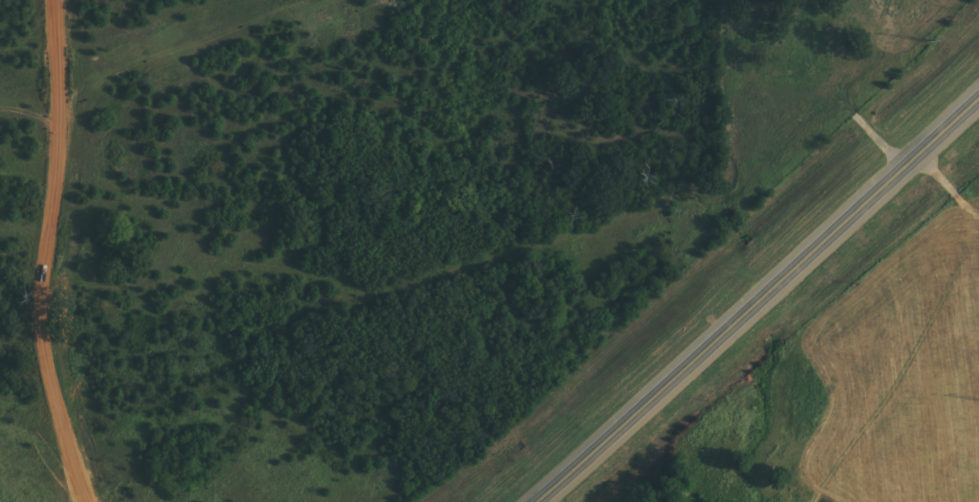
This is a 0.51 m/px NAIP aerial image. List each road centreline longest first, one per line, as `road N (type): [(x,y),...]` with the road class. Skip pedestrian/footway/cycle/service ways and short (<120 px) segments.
road 1 (trunk): [(536,501),(978,100)]

